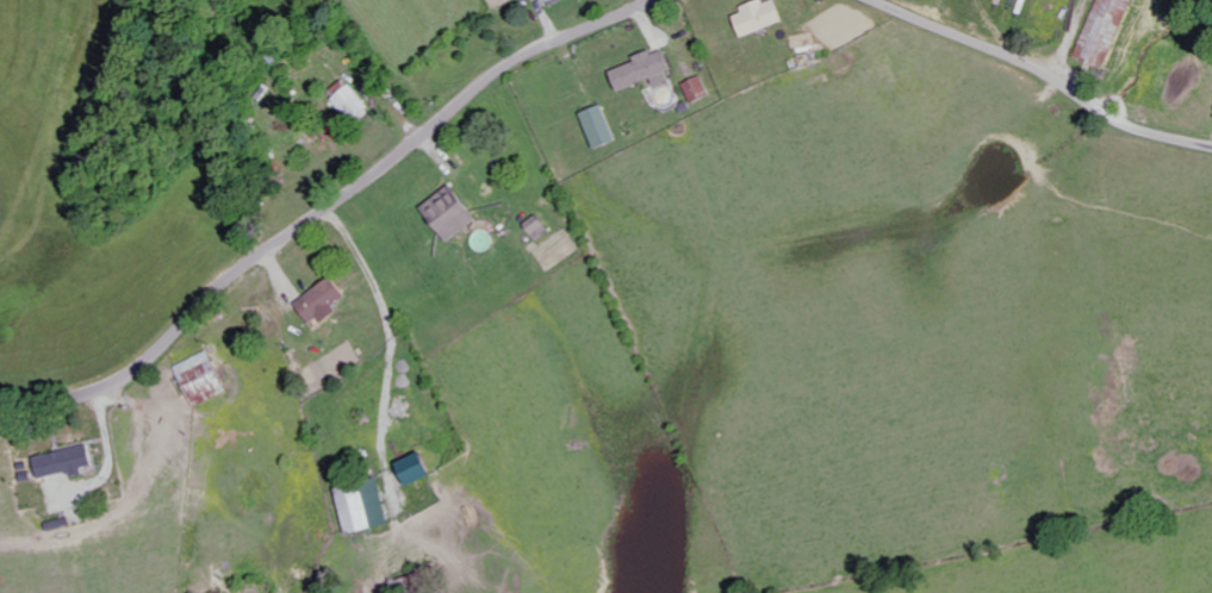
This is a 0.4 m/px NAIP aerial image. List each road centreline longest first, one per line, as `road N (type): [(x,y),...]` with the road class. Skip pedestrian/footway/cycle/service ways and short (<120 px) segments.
road 1 (residential): [(0,406),(61,402),(119,383),(231,280),(369,182),(501,74),(661,0)]
road 2 (residential): [(873,0),(1025,62),(1132,126),(1211,146)]

